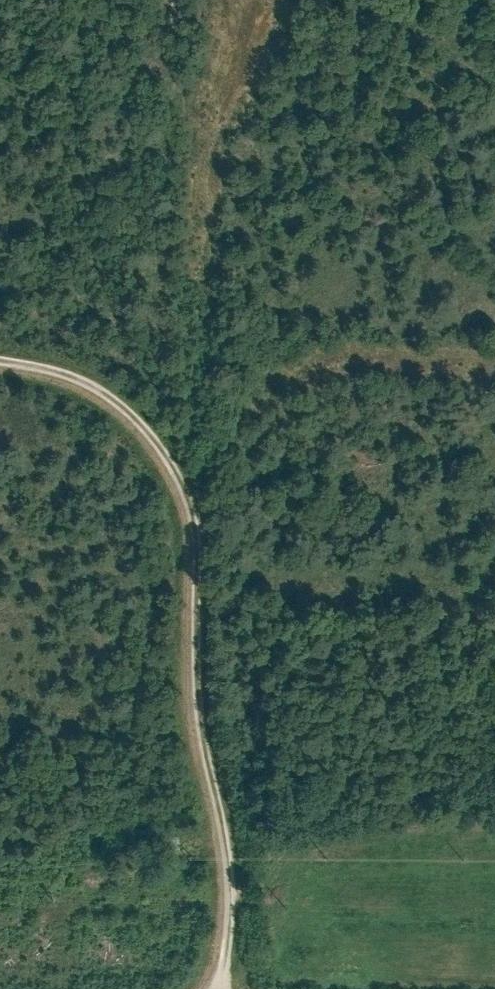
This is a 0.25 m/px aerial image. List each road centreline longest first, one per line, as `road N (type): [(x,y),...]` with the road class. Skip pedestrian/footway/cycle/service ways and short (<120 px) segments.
road 1 (track): [(223,988),(228,838),(199,706),(206,566),(198,510),(155,437),(97,384),(0,363)]
road 2 (track): [(155,437),(252,0)]

